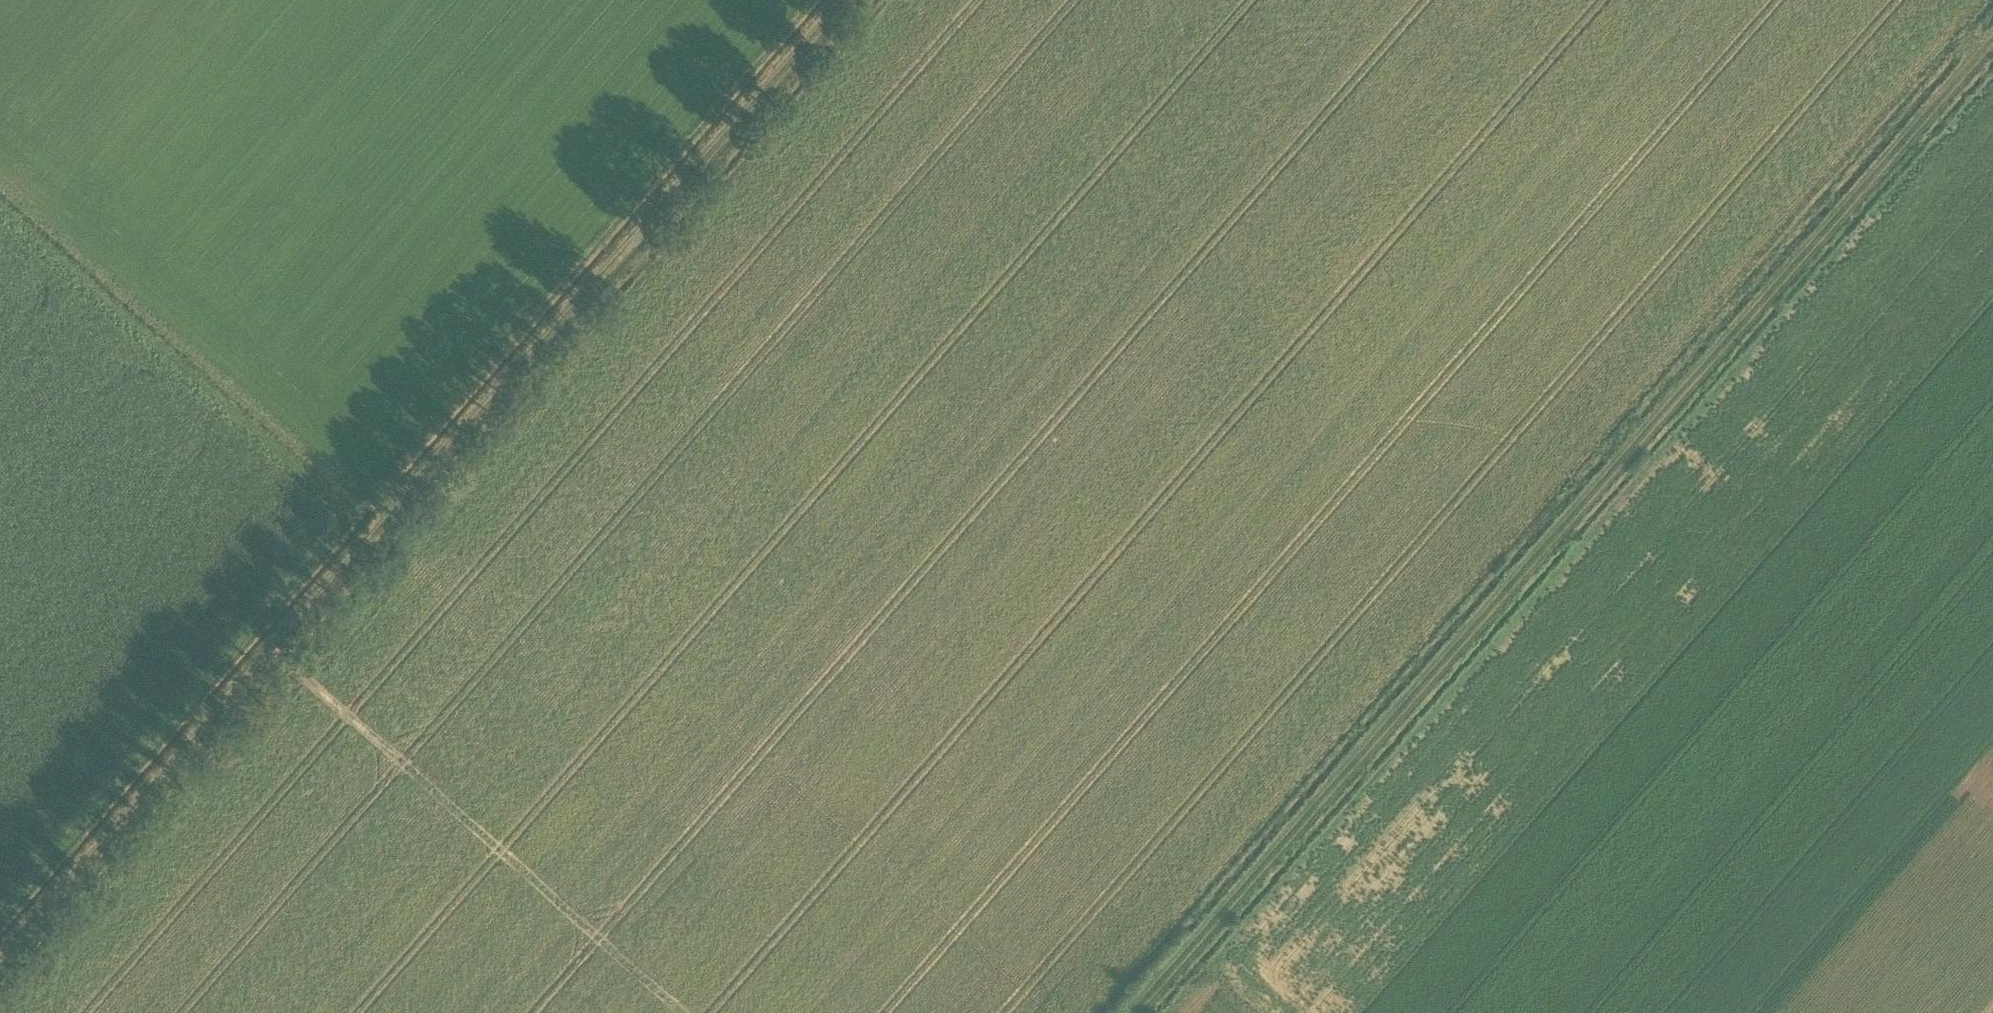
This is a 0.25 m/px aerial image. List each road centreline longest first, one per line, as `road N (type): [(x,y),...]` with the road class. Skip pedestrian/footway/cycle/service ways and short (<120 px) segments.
road 1 (track): [(856,0),(0,966)]
road 2 (track): [(1992,60),(1133,1012)]

